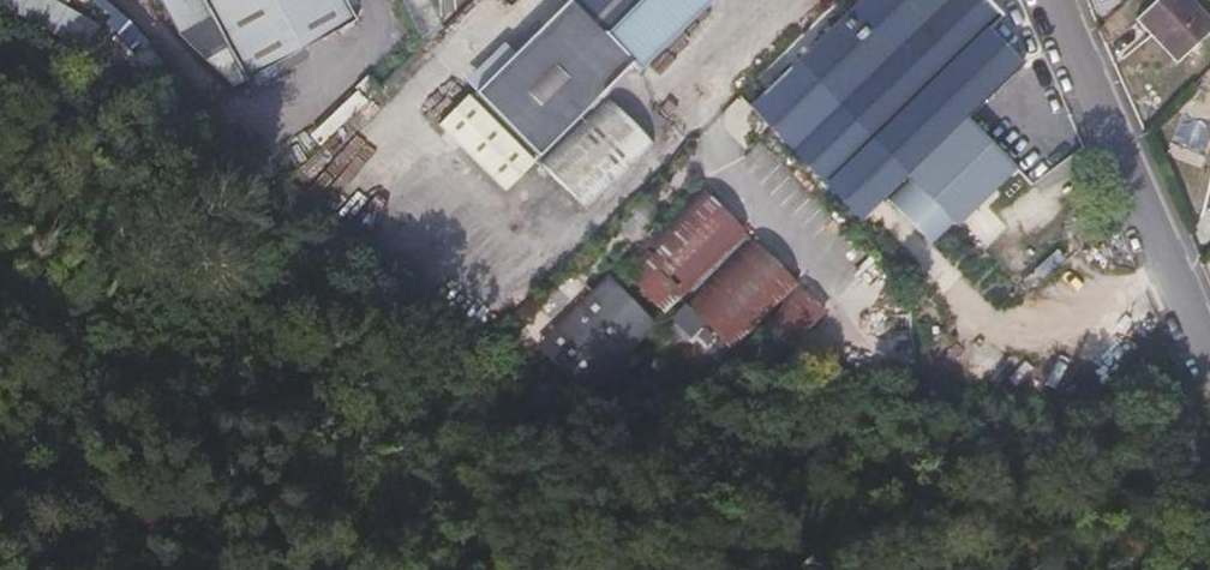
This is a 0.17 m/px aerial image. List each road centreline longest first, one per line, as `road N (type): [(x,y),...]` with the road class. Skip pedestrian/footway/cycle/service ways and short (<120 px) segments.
road 1 (residential): [(1209,343),(1058,0)]

